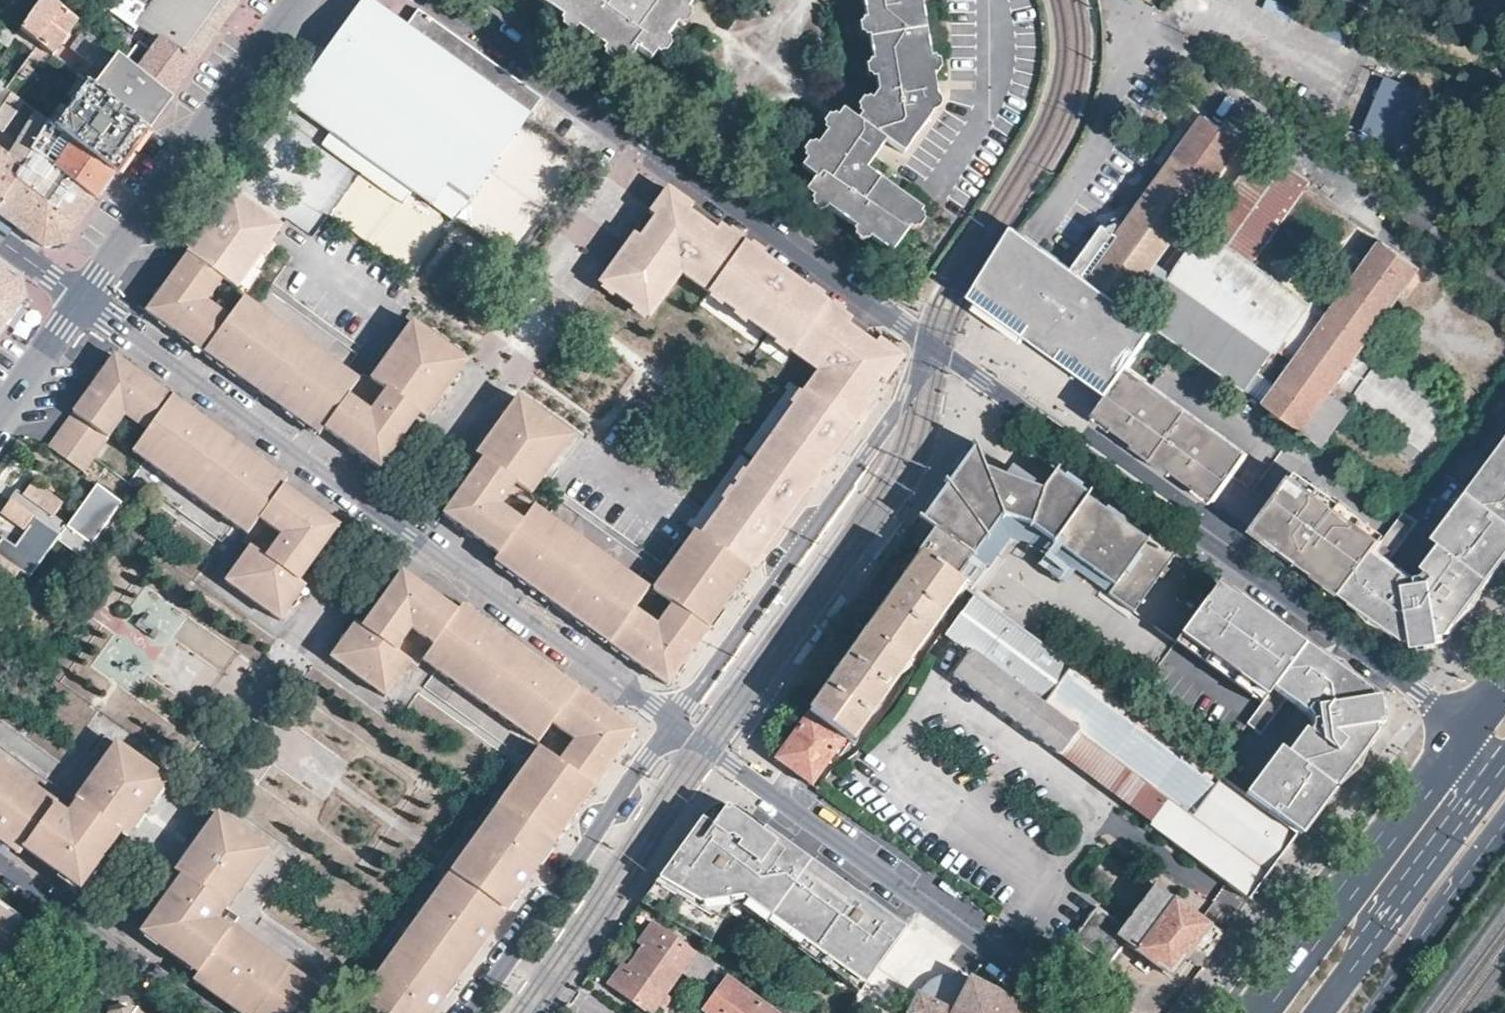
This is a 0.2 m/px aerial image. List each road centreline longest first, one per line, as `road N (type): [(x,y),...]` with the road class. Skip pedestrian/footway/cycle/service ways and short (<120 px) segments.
road 1 (residential): [(1470,726),(939,349)]
road 2 (residential): [(939,349),(443,0)]
road 3 (residential): [(675,723),(1079,1012)]
road 4 (residential): [(675,723),(939,349)]
road 5 (residential): [(79,301),(390,521)]
road 6 (residential): [(79,301),(295,0)]
road 7 (secondary): [(1470,726),(1254,1012)]
road 8 (residential): [(469,1012),(675,723)]
road 9 (residential): [(390,521),(675,723)]
road 10 (secondary): [(1317,1012),(1480,796)]
road 11 (residential): [(0,867),(203,1012)]
road 12 (tertiary): [(1374,1012),(1504,830)]
road 13 (residential): [(0,412),(79,301)]
road 14 (residential): [(461,416),(390,521)]

